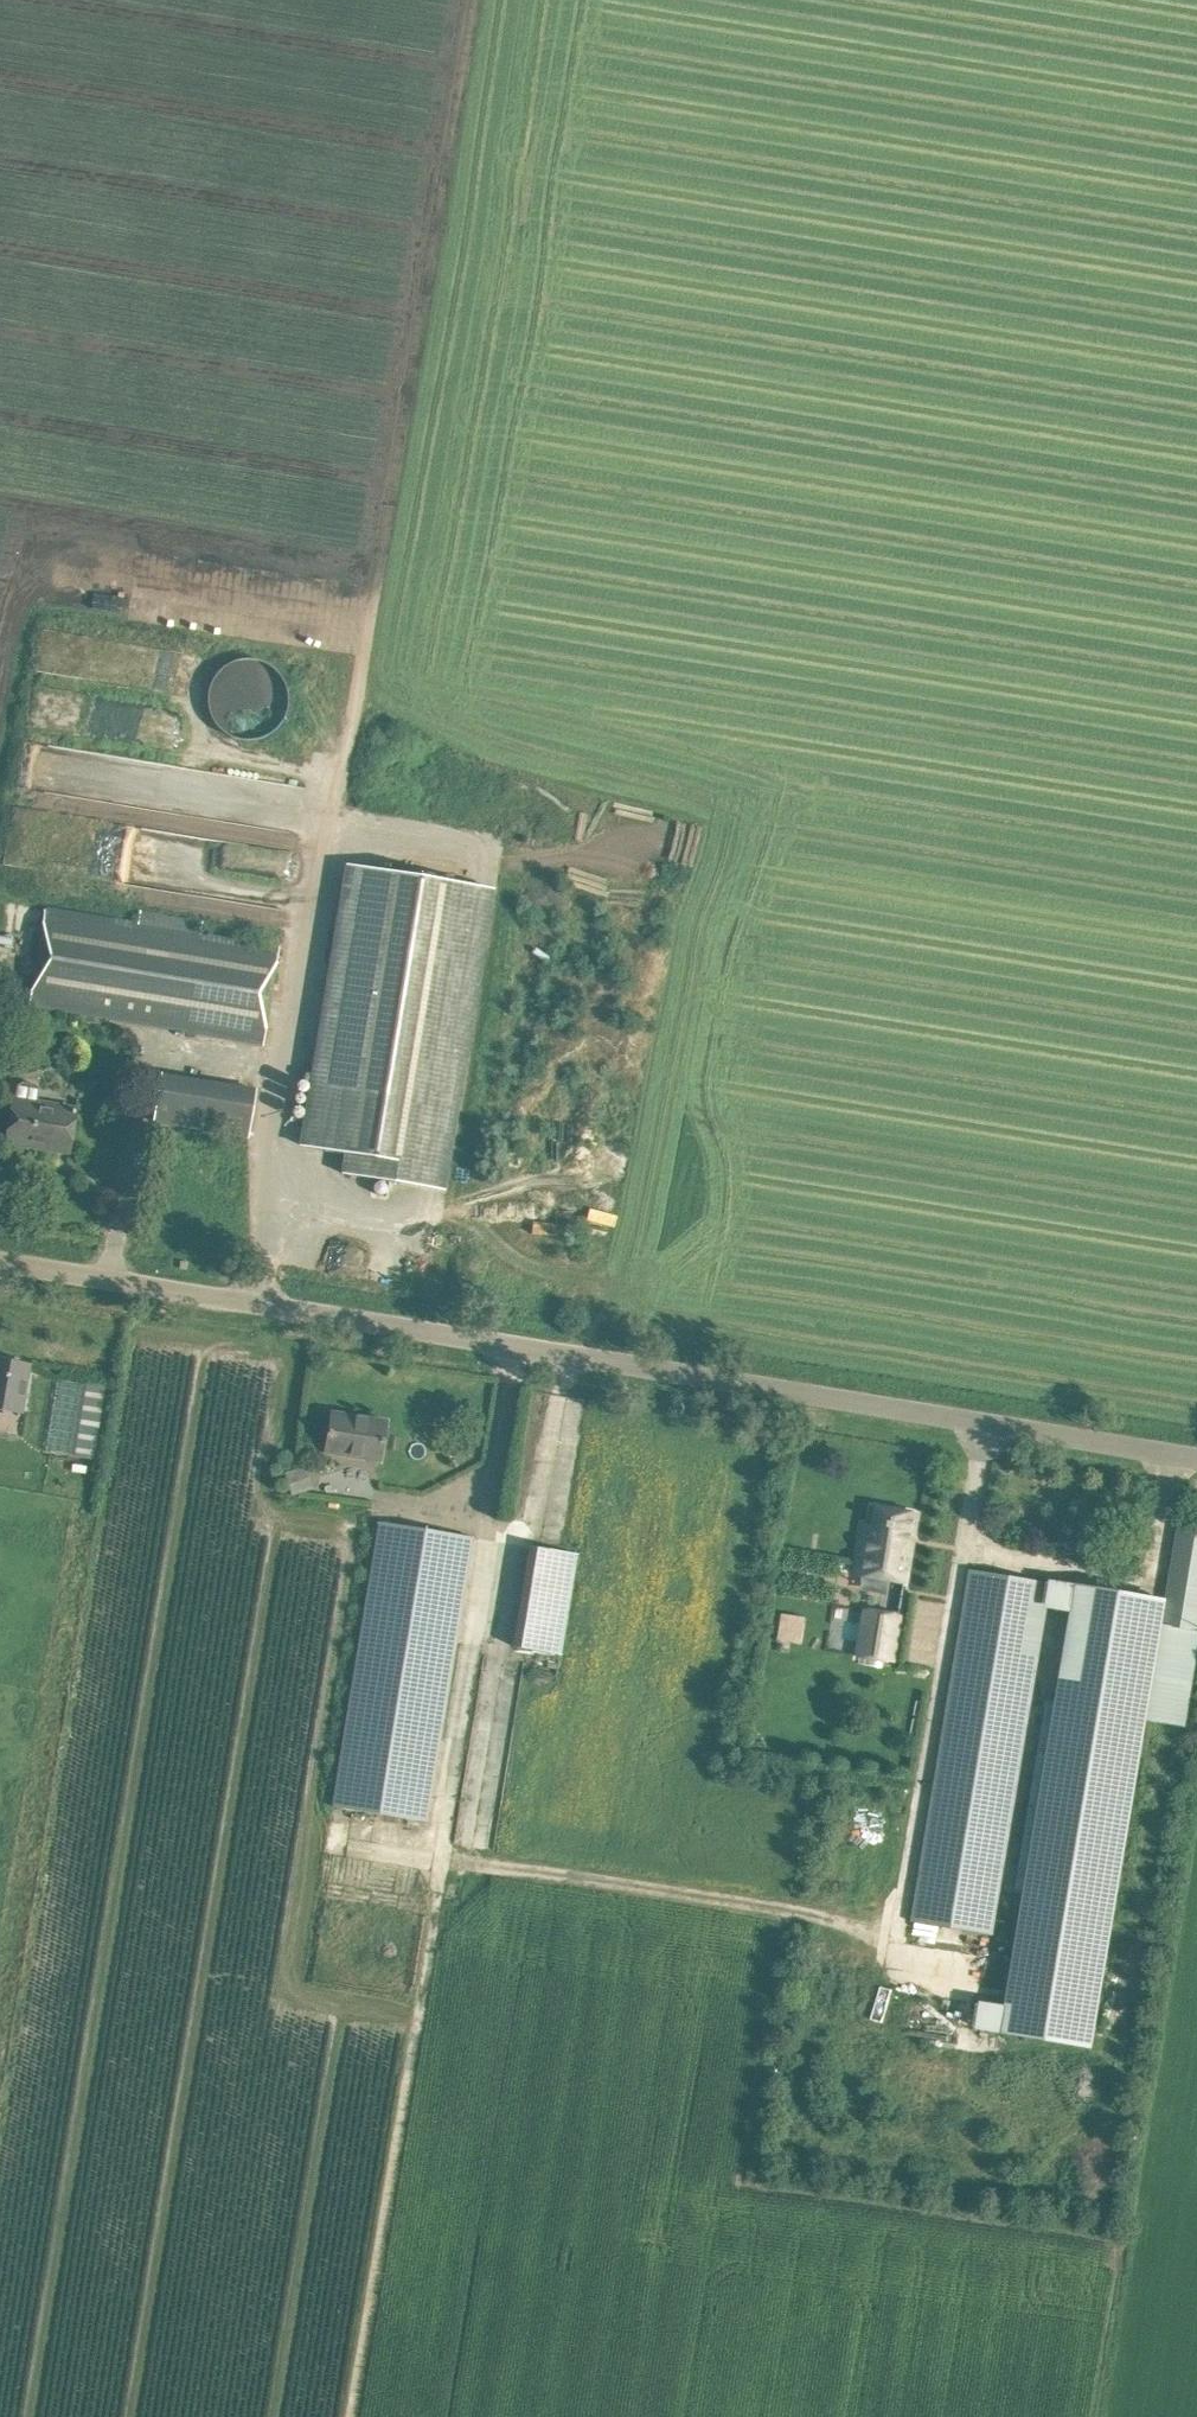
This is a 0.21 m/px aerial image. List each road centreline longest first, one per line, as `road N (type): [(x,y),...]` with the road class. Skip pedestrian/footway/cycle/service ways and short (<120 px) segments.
road 1 (unclassified): [(1196,1457),(0,1260)]
road 2 (track): [(352,2416),(518,1346)]

